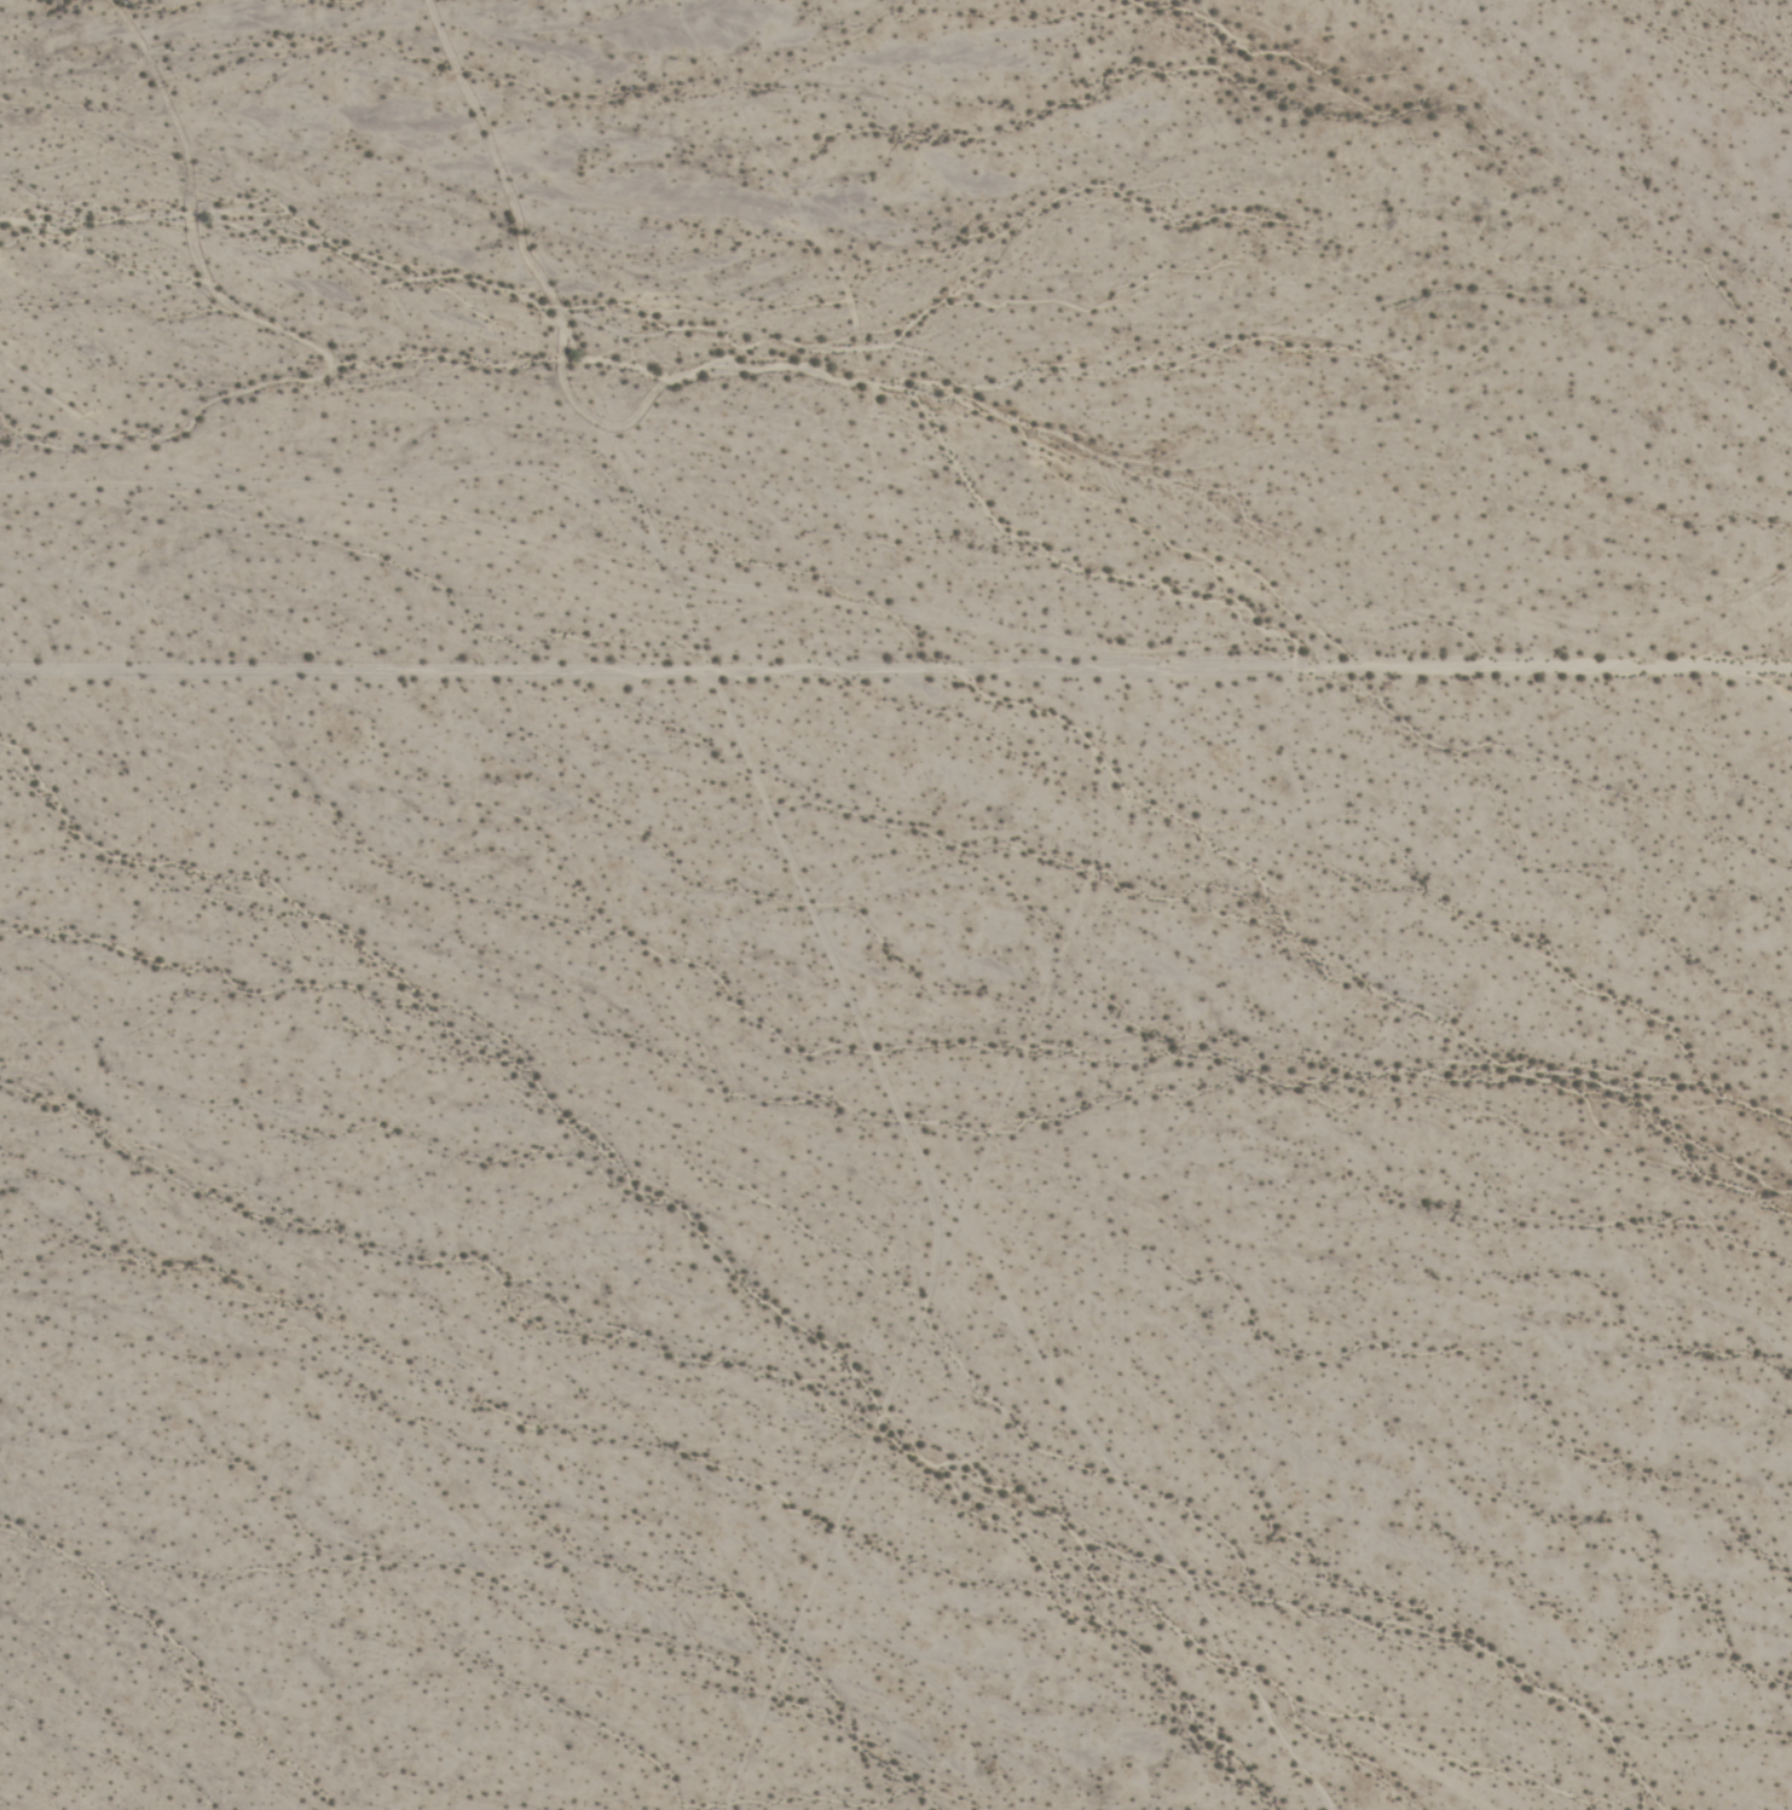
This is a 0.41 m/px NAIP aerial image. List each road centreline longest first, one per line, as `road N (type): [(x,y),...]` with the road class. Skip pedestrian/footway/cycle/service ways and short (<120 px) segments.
road 1 (track): [(0,656),(1791,644)]

